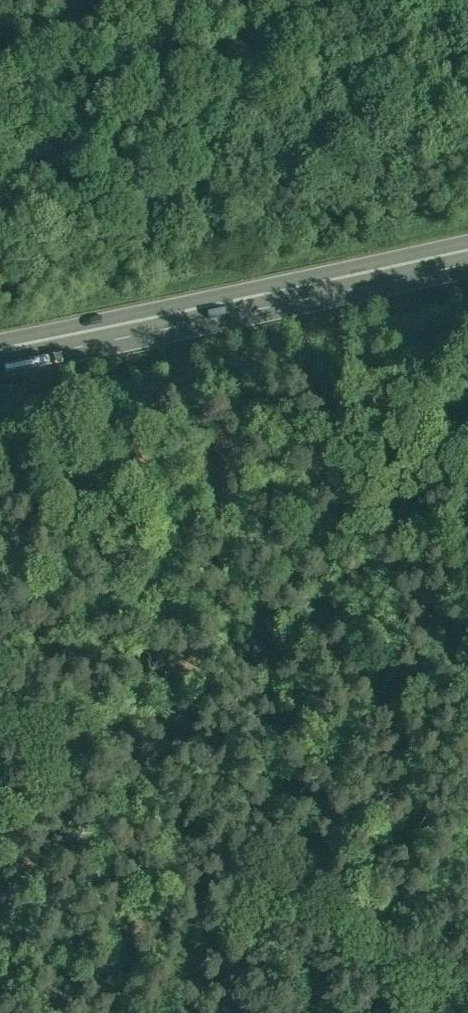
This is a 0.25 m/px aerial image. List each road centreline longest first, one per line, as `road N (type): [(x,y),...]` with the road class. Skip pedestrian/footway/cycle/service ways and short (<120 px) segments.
road 1 (trunk): [(0,353),(467,255)]

